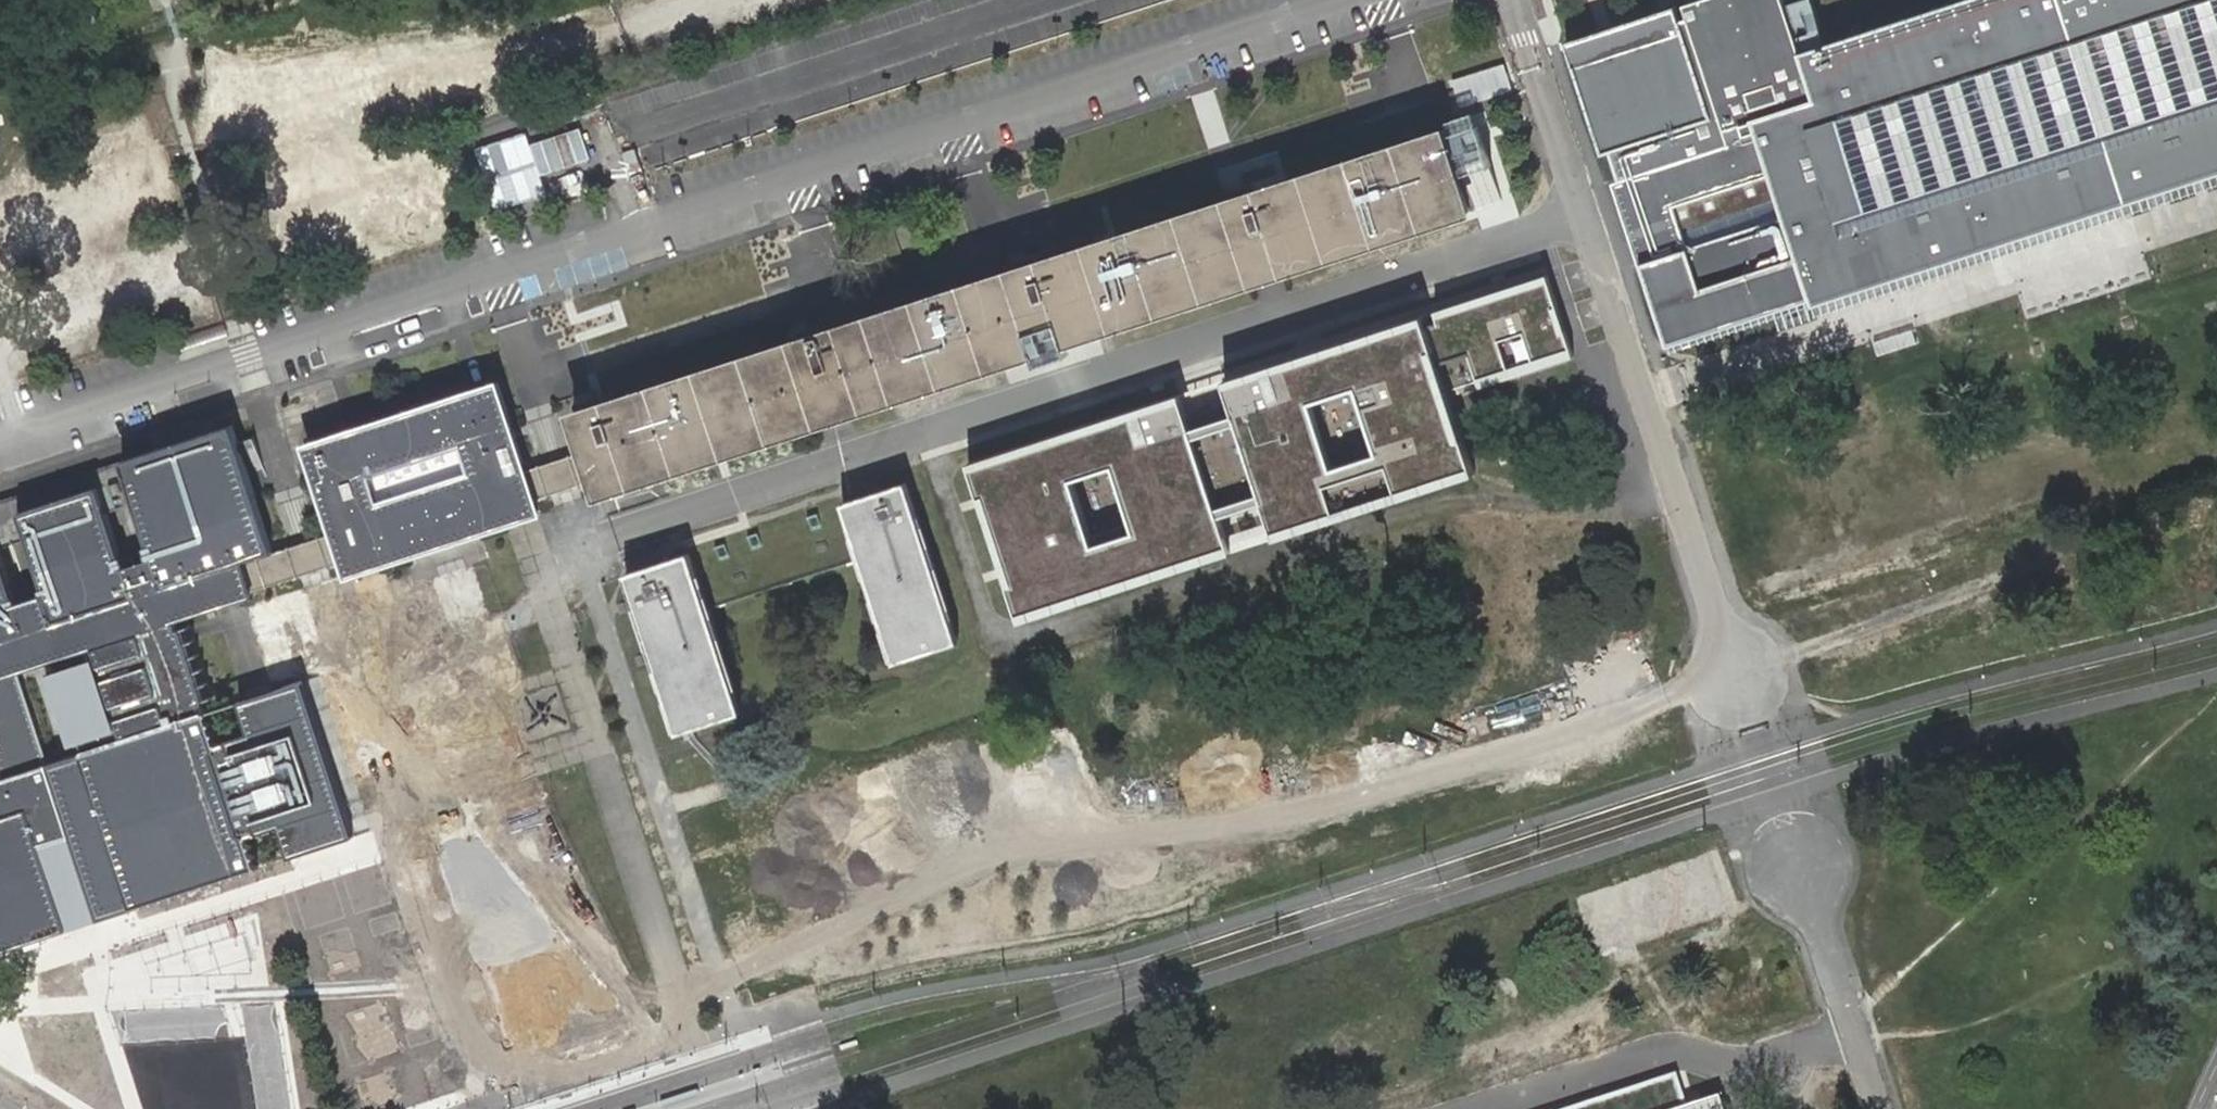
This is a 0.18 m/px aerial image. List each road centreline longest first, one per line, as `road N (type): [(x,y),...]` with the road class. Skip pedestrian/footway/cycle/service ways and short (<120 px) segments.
road 1 (residential): [(651,225),(1338,0)]
road 2 (residential): [(0,436),(651,225)]
road 3 (unclassified): [(1050,0),(628,137),(651,225)]

